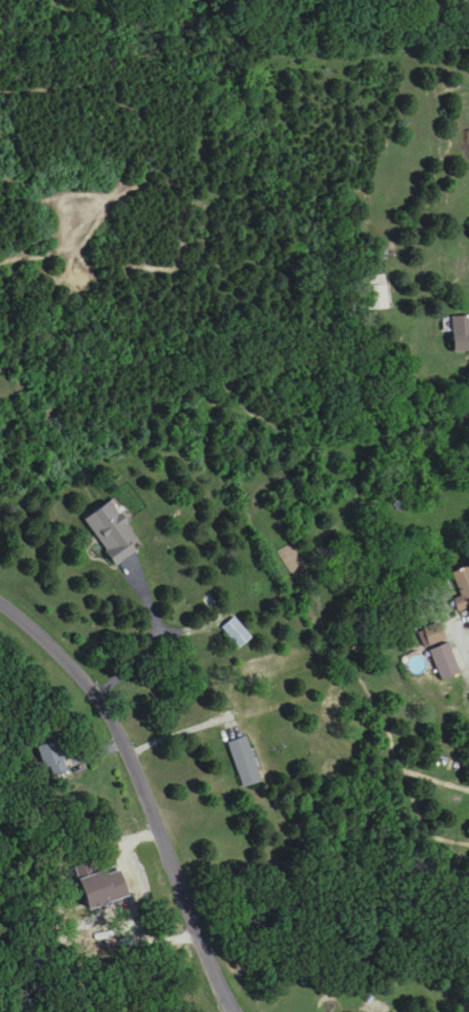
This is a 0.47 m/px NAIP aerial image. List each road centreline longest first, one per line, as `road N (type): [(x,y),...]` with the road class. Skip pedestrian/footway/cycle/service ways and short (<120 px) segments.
road 1 (residential): [(235,1011),(119,730),(62,654),(0,602)]

